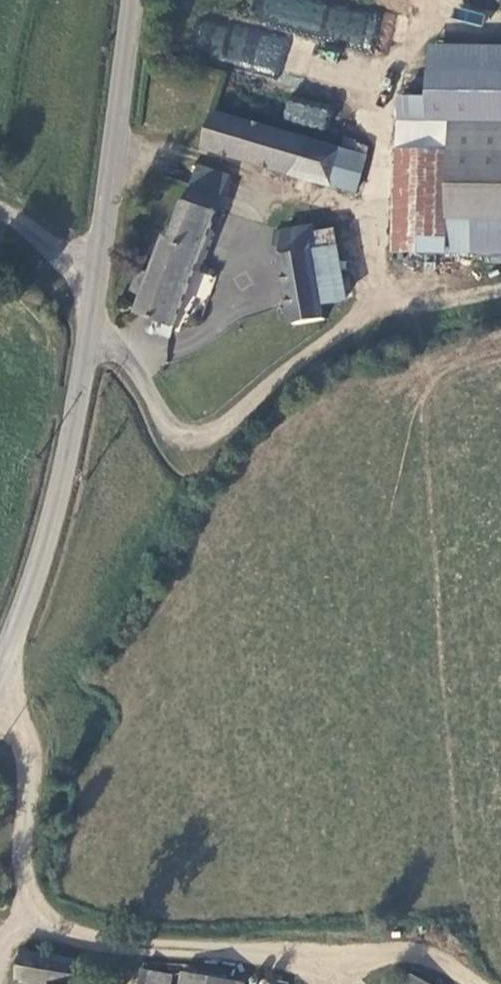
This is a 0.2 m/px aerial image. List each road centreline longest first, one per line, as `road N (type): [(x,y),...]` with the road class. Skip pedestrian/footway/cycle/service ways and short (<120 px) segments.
road 1 (tertiary): [(99,277),(51,523),(0,674)]
road 2 (tertiary): [(129,0),(99,277)]

